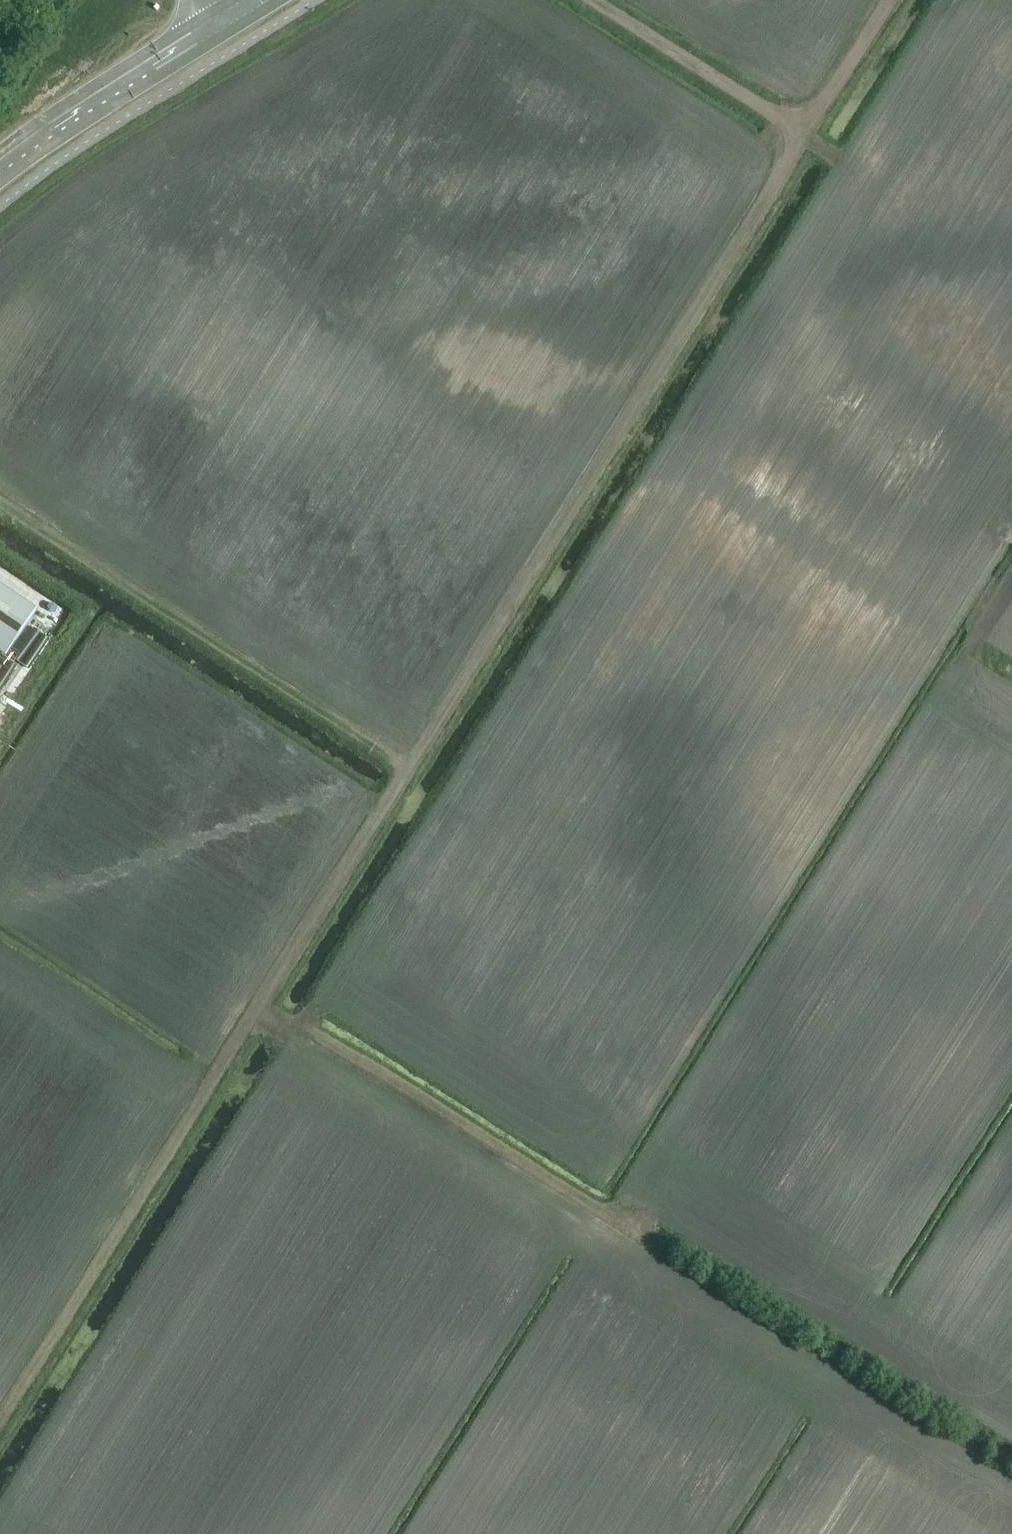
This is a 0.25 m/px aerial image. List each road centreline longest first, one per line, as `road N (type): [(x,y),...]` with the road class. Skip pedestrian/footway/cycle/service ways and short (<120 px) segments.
road 1 (track): [(0,503),(408,766),(0,1427)]
road 2 (track): [(408,766),(886,0)]
road 3 (track): [(803,132),(596,0)]
road 4 (primary): [(0,168),(204,32)]

